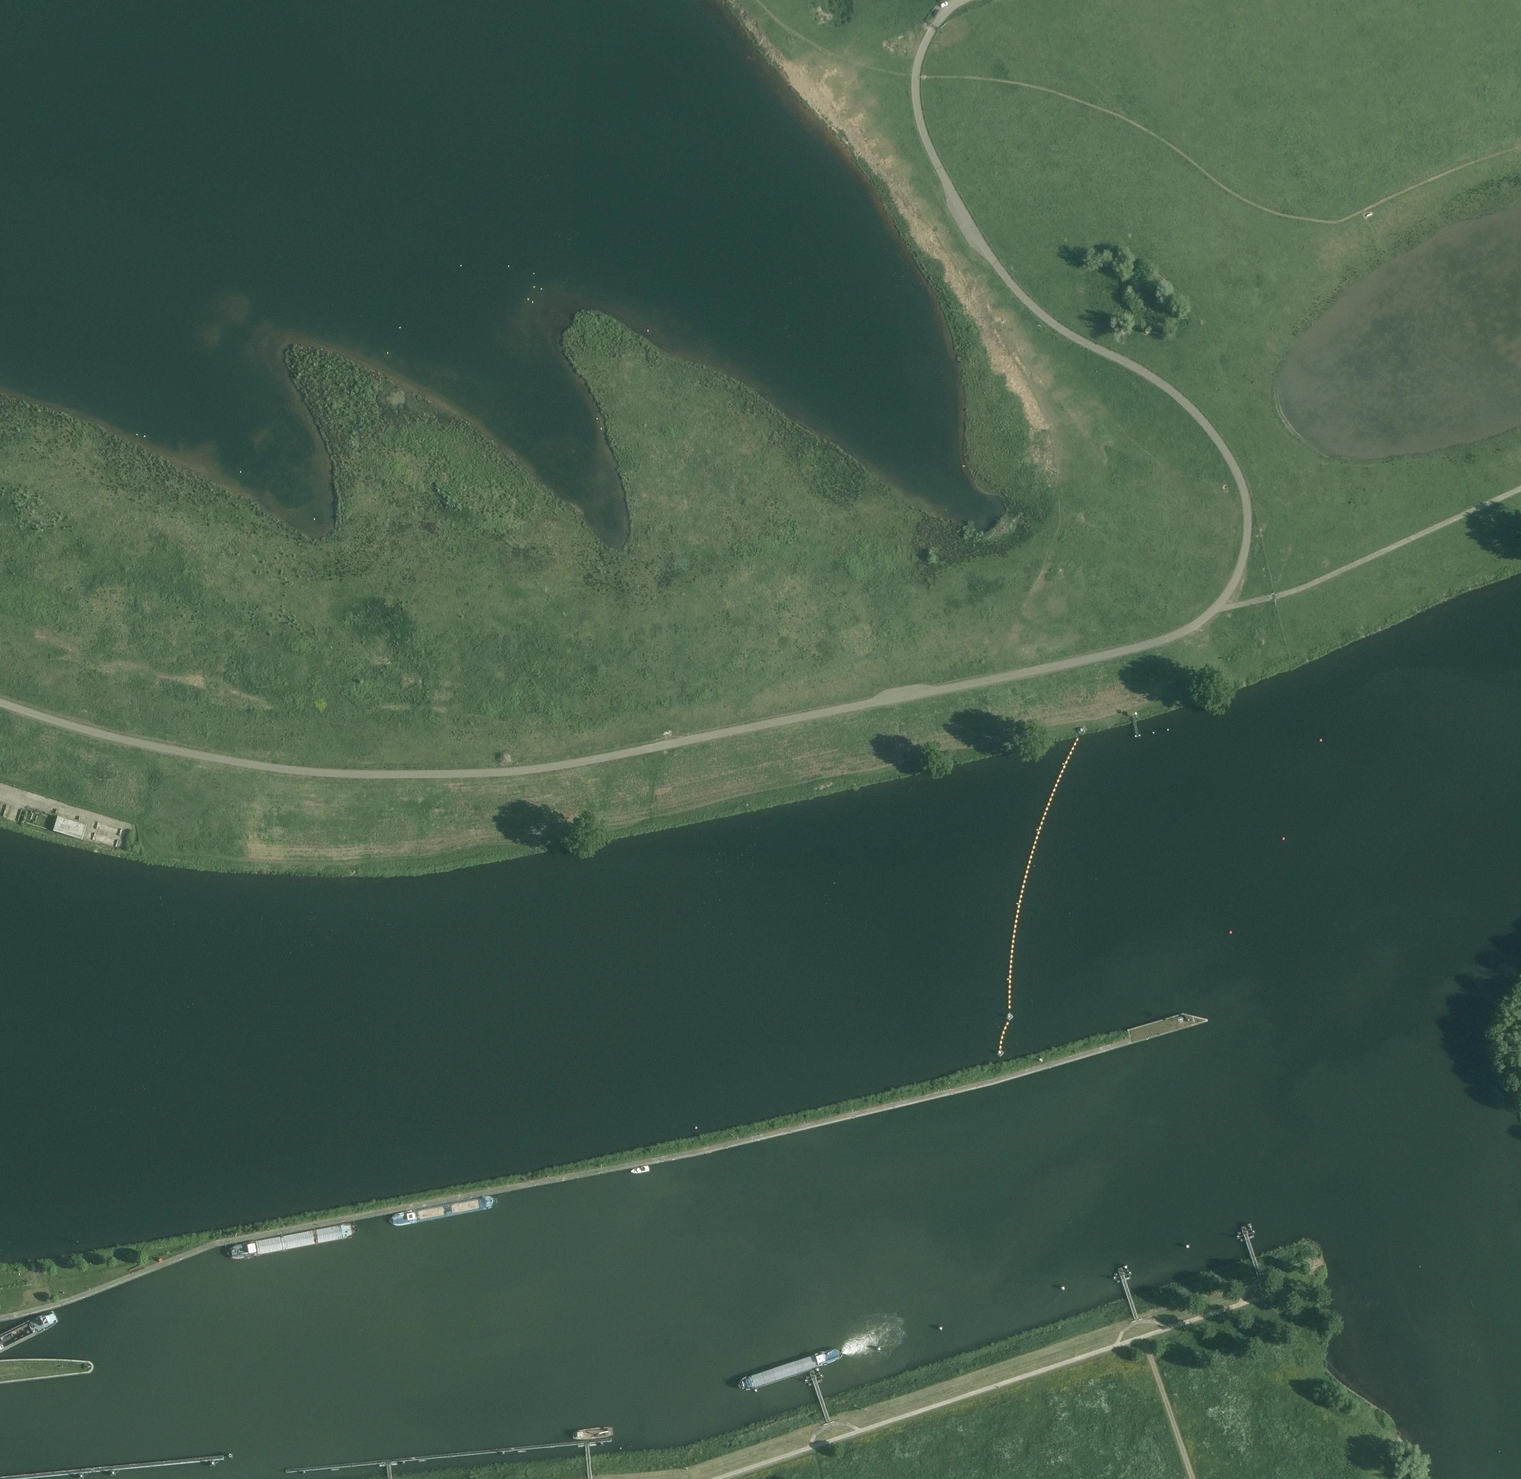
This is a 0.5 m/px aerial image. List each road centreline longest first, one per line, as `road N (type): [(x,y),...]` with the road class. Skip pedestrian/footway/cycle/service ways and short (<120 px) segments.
road 1 (unclassified): [(0,703),(187,754),(318,774),(512,772),(950,692),(1155,643),(1204,619),(1230,591),(1246,554),(1248,509),(1240,477),(1183,397),(1044,316),(990,259),(931,151),(917,109),(923,46),(959,0)]

